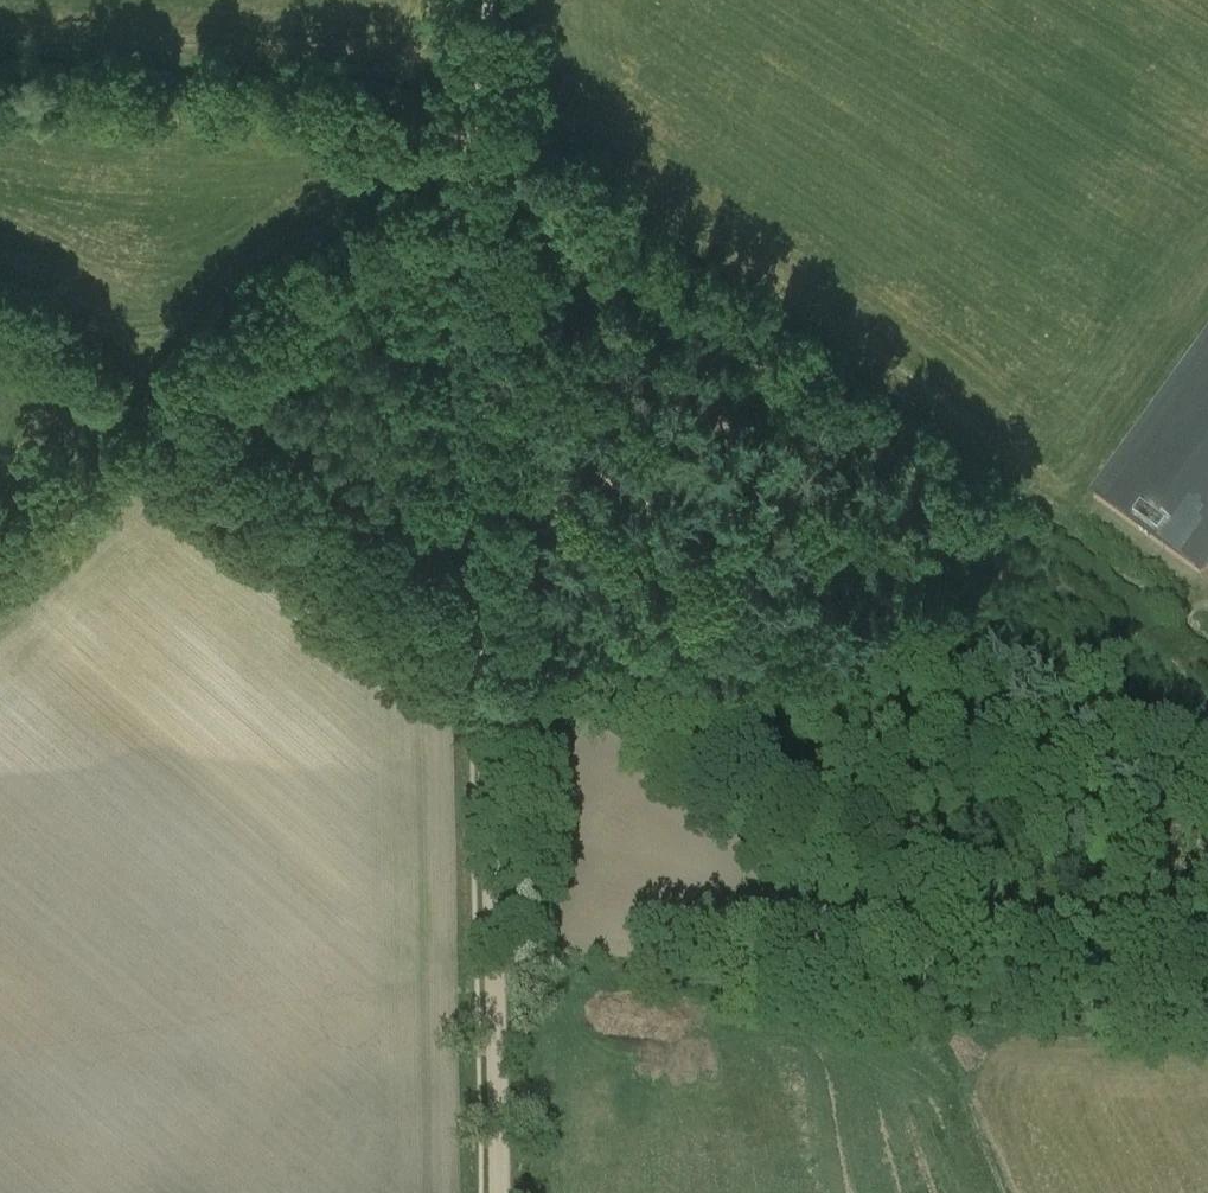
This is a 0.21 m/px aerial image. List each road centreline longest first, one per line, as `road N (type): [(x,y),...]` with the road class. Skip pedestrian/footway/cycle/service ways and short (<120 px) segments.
road 1 (track): [(502,1192),(482,211)]
road 2 (unclassified): [(482,211),(495,0)]

